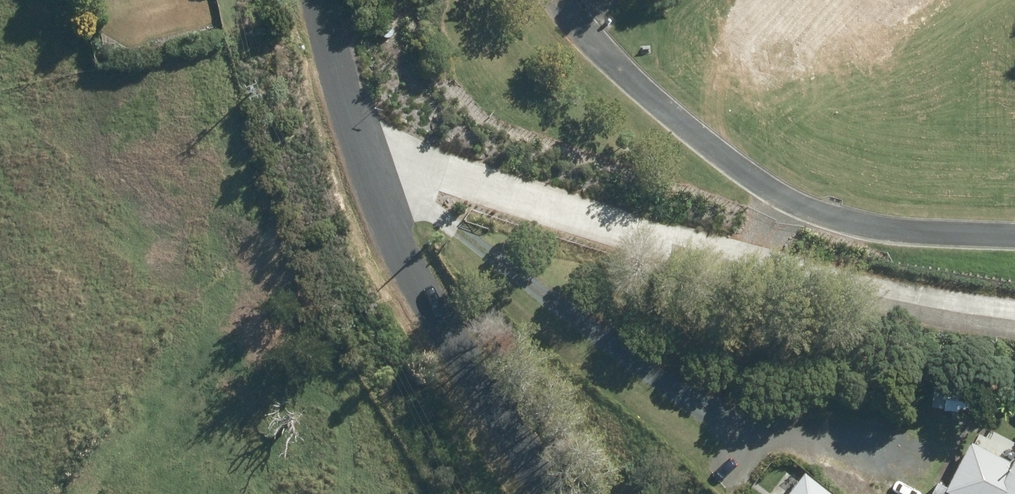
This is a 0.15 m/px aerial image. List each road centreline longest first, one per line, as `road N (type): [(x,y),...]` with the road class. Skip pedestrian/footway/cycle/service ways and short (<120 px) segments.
road 1 (residential): [(358,132),(740,261),(1014,311)]
road 2 (track): [(373,198),(779,423),(837,423),(912,458)]
road 3 (unclassified): [(358,132),(373,198),(415,290),(554,493)]
road 4 (unclassified): [(321,0),(358,132)]

